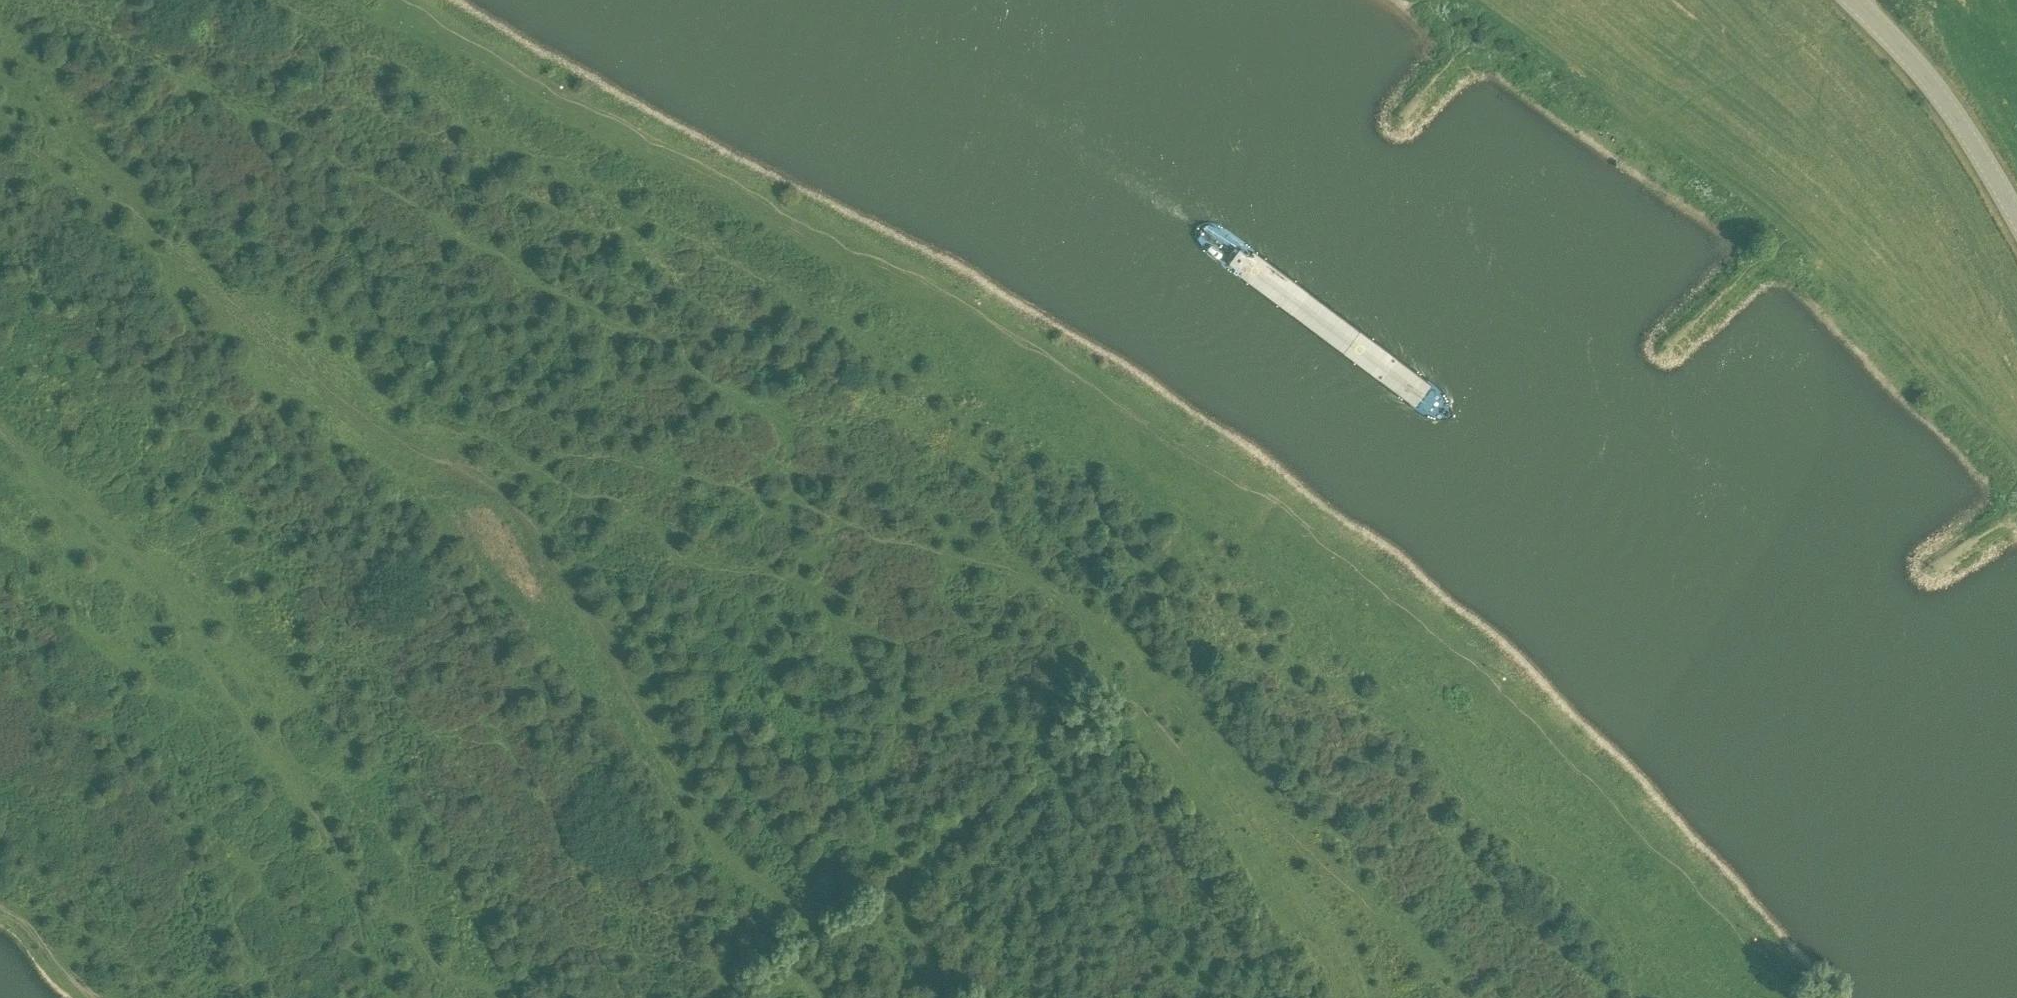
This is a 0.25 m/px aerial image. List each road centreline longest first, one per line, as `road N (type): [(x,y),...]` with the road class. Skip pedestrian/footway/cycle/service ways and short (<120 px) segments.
road 1 (unclassified): [(2016,228),(1982,161),(1923,81),(1844,0)]

